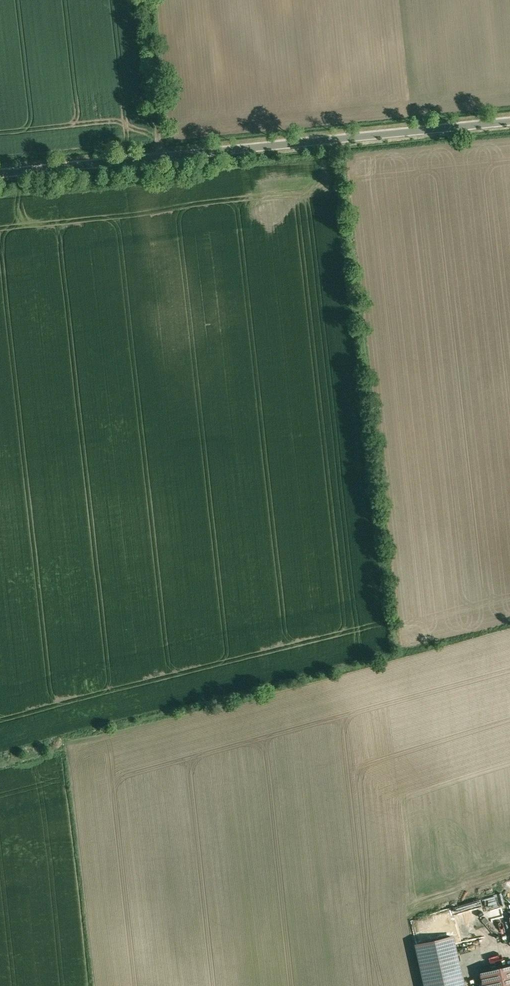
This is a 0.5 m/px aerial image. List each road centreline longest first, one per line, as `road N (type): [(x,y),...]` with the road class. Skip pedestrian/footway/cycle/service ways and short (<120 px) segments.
road 1 (tertiary): [(509,122),(0,174)]
road 2 (track): [(165,0),(180,155)]

